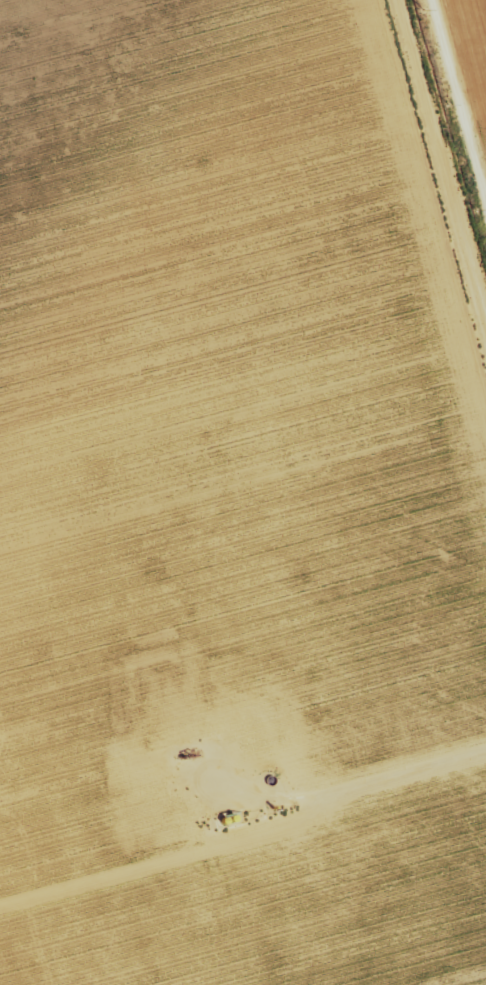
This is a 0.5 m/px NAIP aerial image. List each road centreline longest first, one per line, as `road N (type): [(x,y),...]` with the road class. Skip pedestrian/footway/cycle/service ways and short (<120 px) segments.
road 1 (residential): [(485,401),(449,304),(369,0)]

